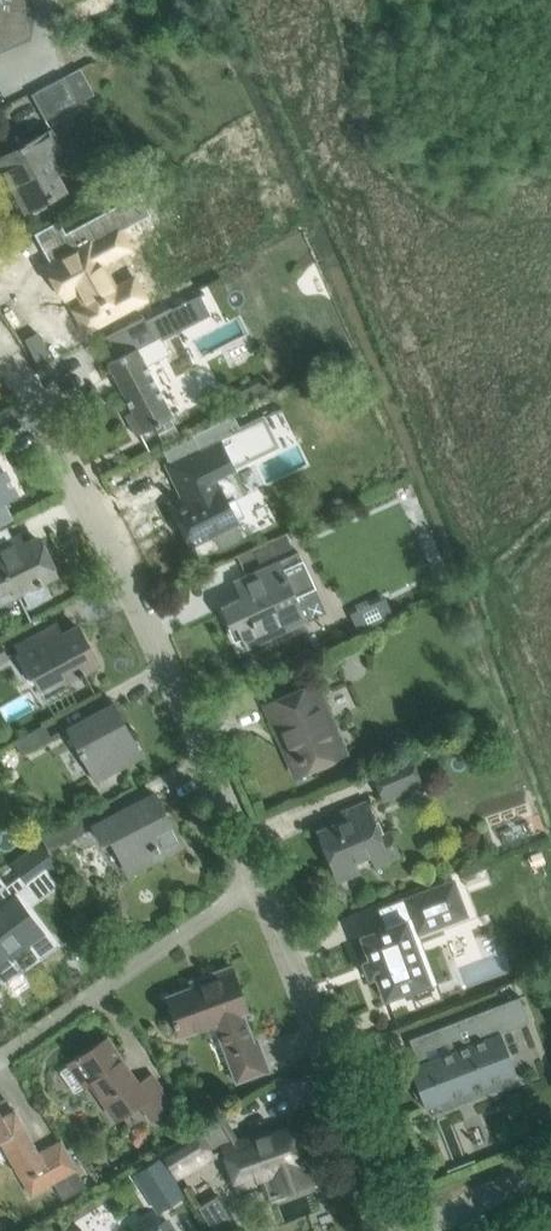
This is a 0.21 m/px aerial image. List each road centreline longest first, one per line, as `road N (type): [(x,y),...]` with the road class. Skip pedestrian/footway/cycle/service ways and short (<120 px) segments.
road 1 (residential): [(260,883),(95,516),(0,341)]
road 2 (residential): [(393,1230),(260,883)]
road 3 (residential): [(0,1056),(260,883)]
road 4 (residential): [(427,1230),(550,1170)]

